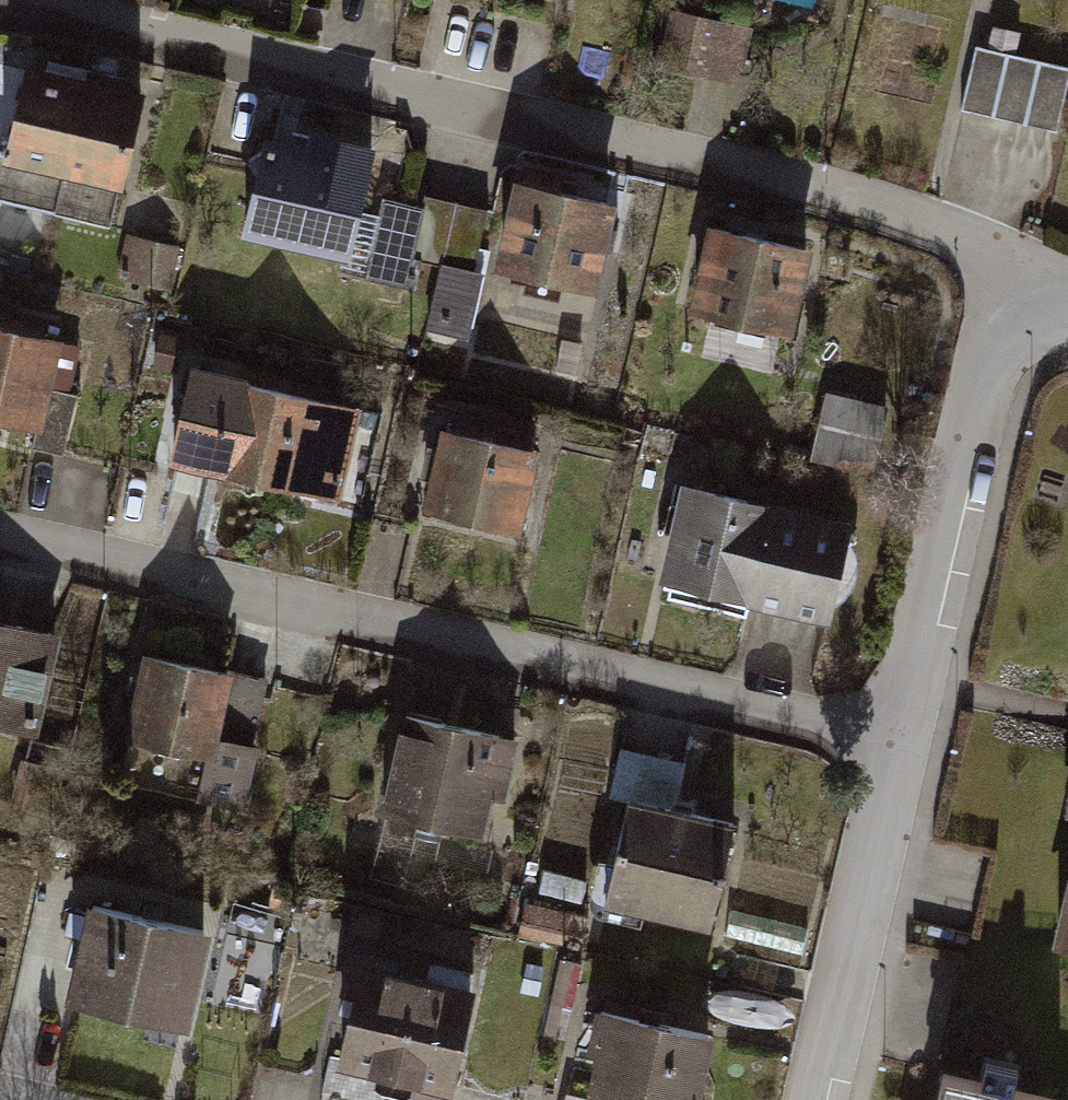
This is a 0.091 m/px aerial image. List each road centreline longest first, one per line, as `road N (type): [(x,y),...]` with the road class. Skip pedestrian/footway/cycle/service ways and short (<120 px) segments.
road 1 (residential): [(15,0),(823,189),(1032,273)]
road 2 (residential): [(0,537),(903,745)]
road 3 (residential): [(903,745),(1007,333),(1032,273)]
road 4 (residential): [(823,1099),(903,745)]

